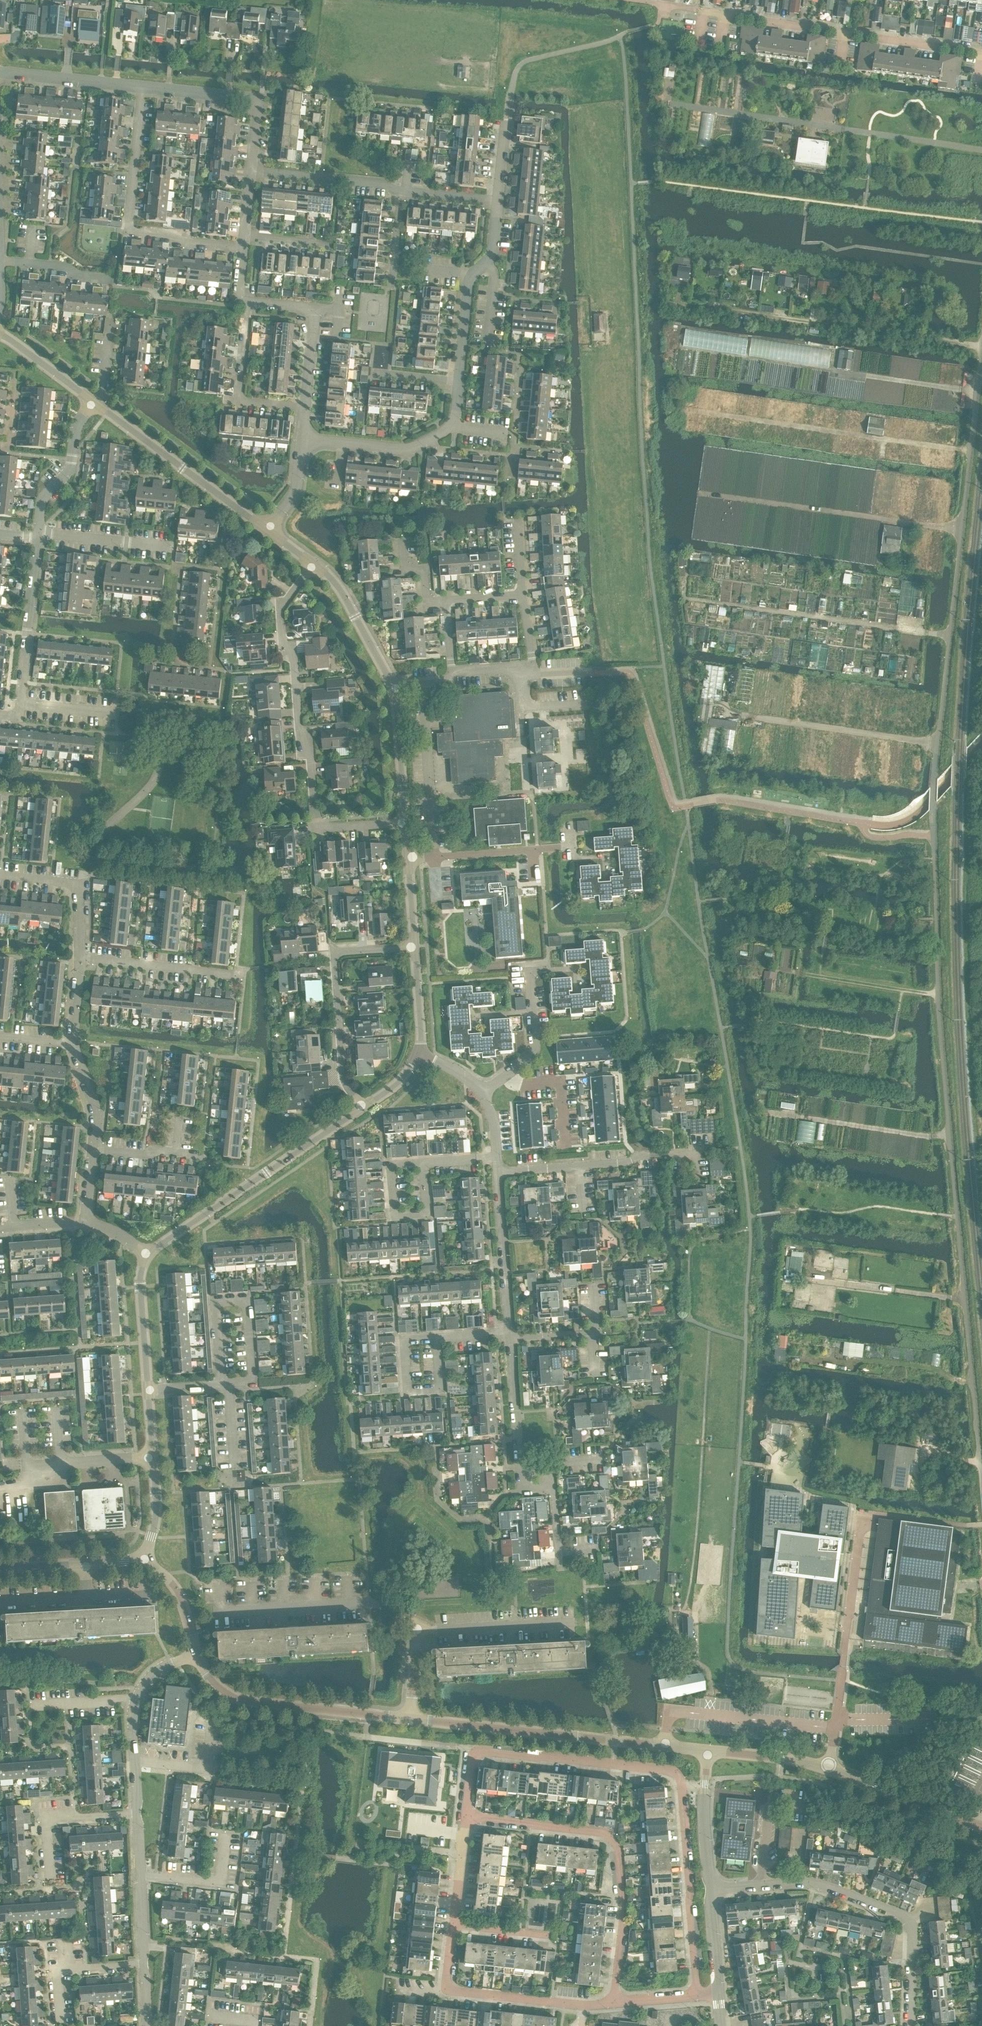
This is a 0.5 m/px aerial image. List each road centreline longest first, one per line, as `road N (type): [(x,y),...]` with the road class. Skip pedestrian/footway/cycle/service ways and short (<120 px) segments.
road 1 (residential): [(405,821),(318,829),(278,614),(311,565)]
road 2 (residential): [(467,1818),(615,1840),(623,1898),(614,2005)]
road 3 (residential): [(711,1890),(815,1883),(906,1915),(914,1930),(911,2025)]
road 4 (track): [(981,150),(672,104)]
road 5 (tertiary): [(710,1751),(408,1718)]
road 6 (residential): [(467,1818),(473,1760),(482,1752),(673,1772),(681,1783)]
road 7 (tertiary): [(149,1256),(364,1108)]
road 8 (residential): [(243,250),(131,229),(141,86)]
road 9 (residential): [(364,1108),(343,1076),(332,953),(416,946)]
road 10 (tertiary): [(408,1718),(247,1700),(214,1681),(196,1655)]
road 11 (residential): [(229,1383),(253,1375),(244,1297),(214,1304),(220,1384)]
road 12 (tertiary): [(94,403),(268,529)]
road 13 (residential): [(697,1997),(681,1783)]
road 14 (residential): [(417,1626),(369,1601),(220,1611)]
road 15 (residential): [(304,441),(410,451),(454,428),(459,382)]
road 16 (residential): [(459,382),(468,293),(495,249),(499,199)]
road 17 (residential): [(141,86),(256,98),(252,171)]
road 18 (residential): [(19,706),(38,535)]
road 19 (residential): [(409,857),(574,846)]
road 20 (residential): [(450,1989),(614,2005)]
road 21 (residential): [(247,303),(241,398),(308,406)]
road 22 (residential): [(511,1329),(499,1167)]
road 23 (residential): [(308,406),(316,314),(247,303)]
road 24 (residential): [(484,1087),(535,1050),(531,970),(549,967)]
road 25 (tertiary): [(974,1822),(827,1768)]
road 26 (residential): [(417,1626),(571,1622)]
road 27 (residential): [(231,971),(78,956)]
road 28 (residential): [(38,535),(42,497),(71,464),(79,421),(94,403)]
road 29 (residential): [(400,190),(252,171)]
road 30 (residential): [(50,1879),(49,1818),(137,1815)]
road 31 (tertiary): [(0,1569),(144,1560)]
road 32 (residential): [(60,2025),(56,1970),(144,1963)]
road 33 (tertiary): [(311,565),(344,599),(390,683)]
road 34 (residential): [(0,70),(141,86)]
road 35 (residential): [(711,1890),(704,1805),(710,1751)]
road 36 (tertiary): [(390,683),(405,821)]
road 37 (residential): [(38,535),(174,548)]
road 38 (residential): [(981,48),(846,29)]
road 39 (tertiary): [(148,1390),(140,1286),(149,1256)]
road 40 (residential): [(153,1454),(25,1462)]
road 41 (residential): [(520,1463),(511,1337)]
road 42 (residential): [(140,1874),(218,1883),(228,1837)]
road 43 (residential): [(403,1341),(407,1384),(438,1386),(439,1335)]
road 44 (residential): [(423,1161),(424,1213),(394,1211),(391,1168)]
road 45 (residential): [(846,29),(724,12)]

